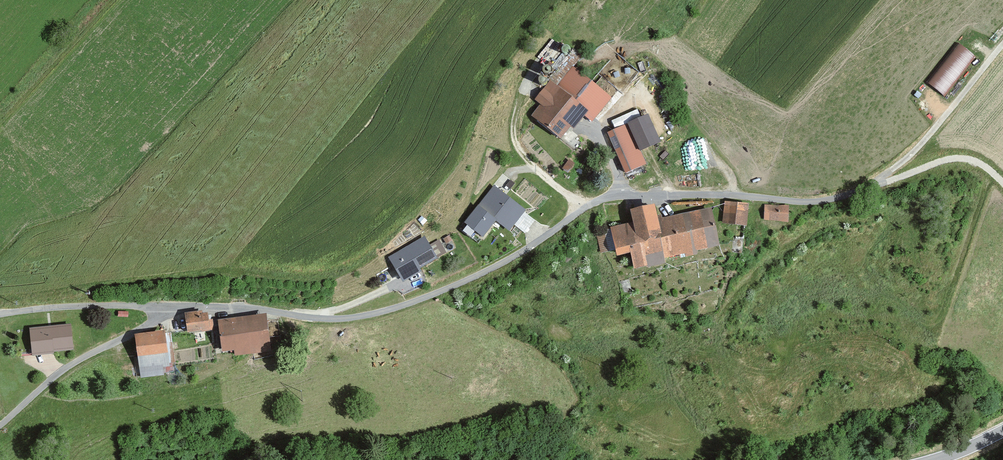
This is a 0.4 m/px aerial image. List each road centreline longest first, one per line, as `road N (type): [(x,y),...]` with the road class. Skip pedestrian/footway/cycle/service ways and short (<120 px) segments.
road 1 (residential): [(1002,183),(982,164),(960,158),(828,198),(612,194),(475,274),(375,311),(168,305)]
road 2 (residential): [(168,305),(47,380),(0,421)]
road 3 (track): [(1002,45),(923,141),(864,187)]
road 4 (residential): [(168,305),(63,303),(0,313)]

